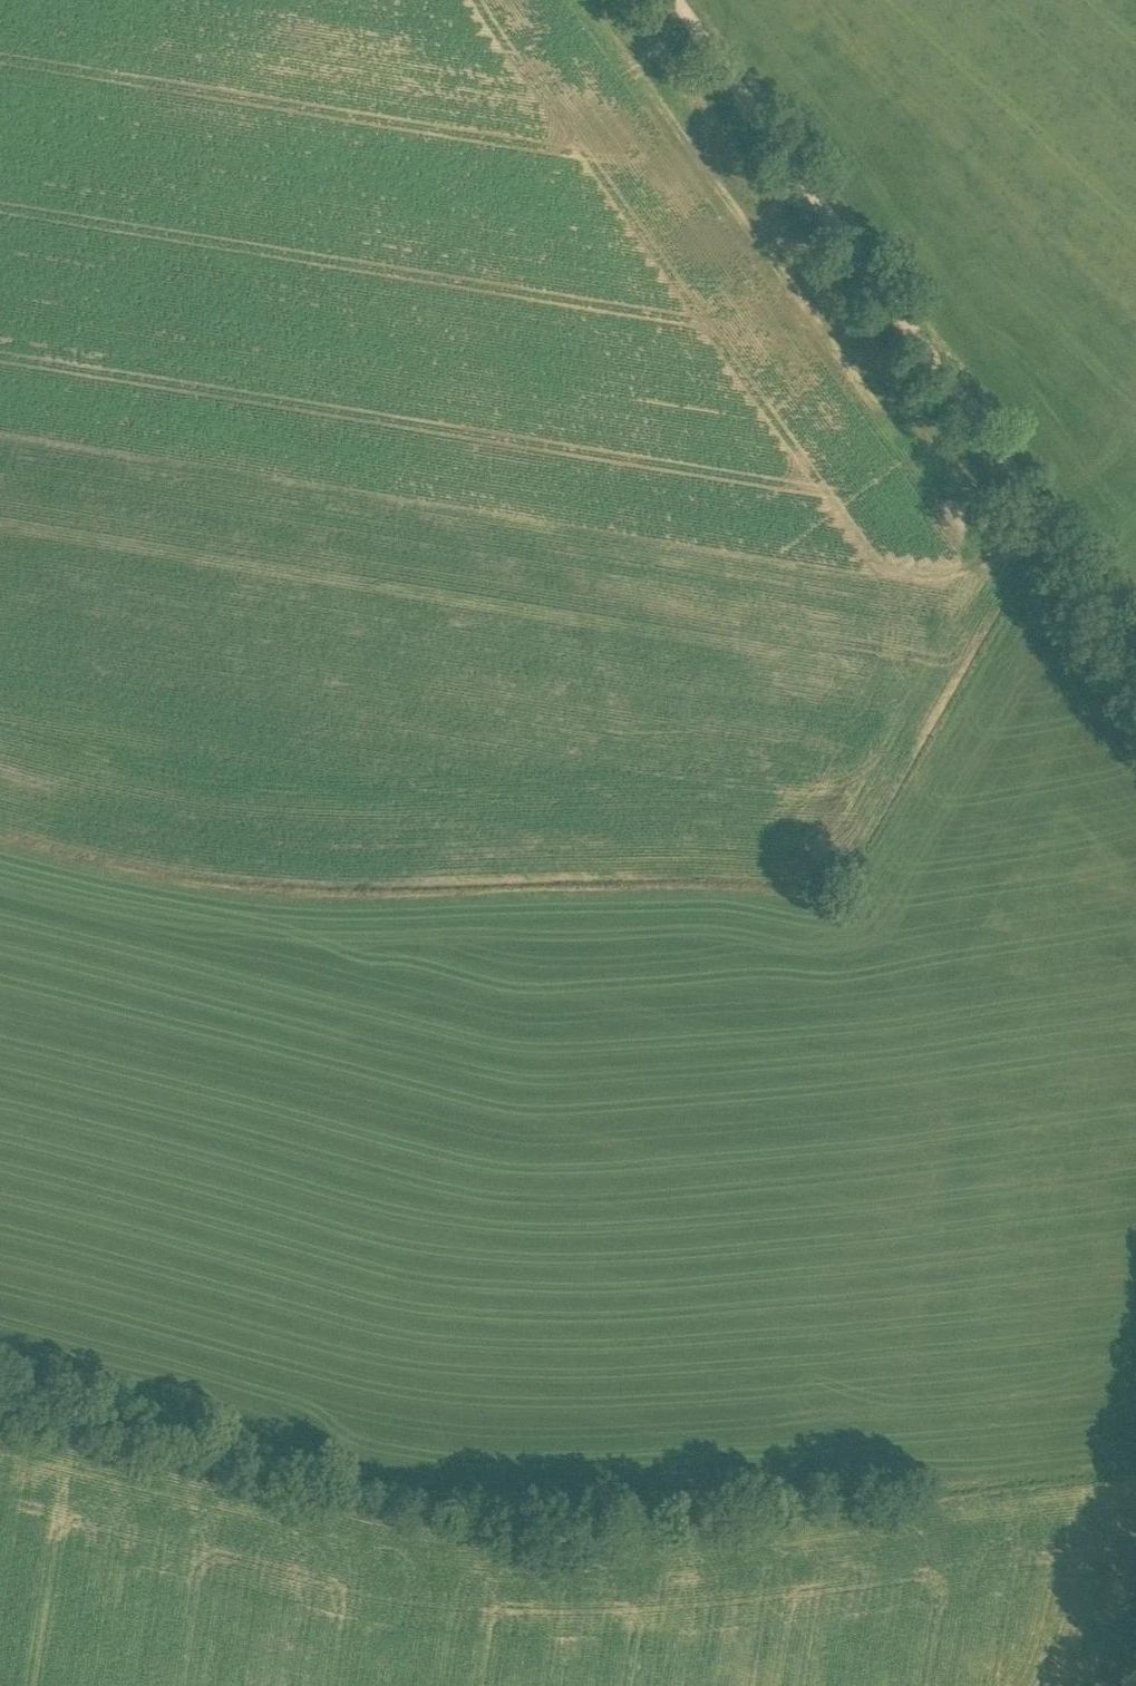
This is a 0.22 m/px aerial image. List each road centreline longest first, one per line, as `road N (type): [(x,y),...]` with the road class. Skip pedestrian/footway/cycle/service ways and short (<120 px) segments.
road 1 (track): [(1135,647),(670,0)]

